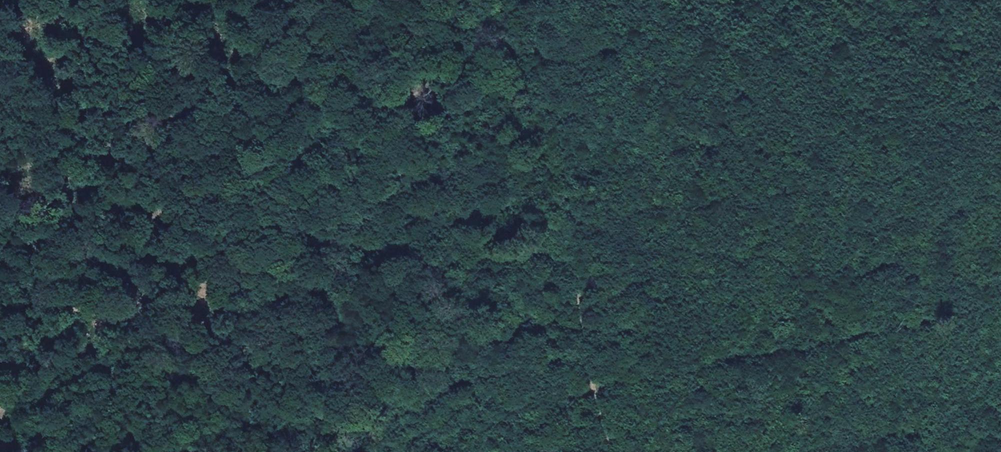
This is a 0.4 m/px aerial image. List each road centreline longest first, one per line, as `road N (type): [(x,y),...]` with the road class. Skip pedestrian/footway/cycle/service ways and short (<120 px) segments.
road 1 (track): [(0,372),(521,250),(573,252)]
road 2 (track): [(528,0),(552,105),(604,451)]

